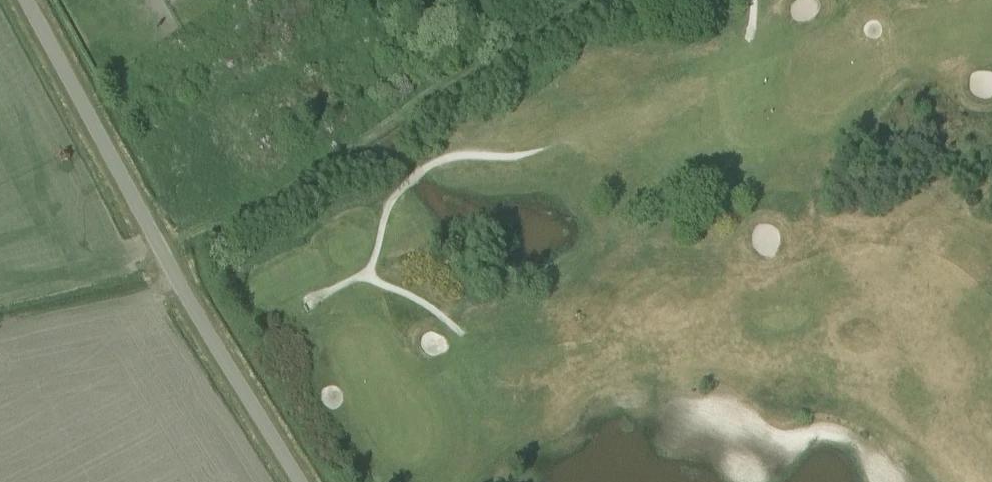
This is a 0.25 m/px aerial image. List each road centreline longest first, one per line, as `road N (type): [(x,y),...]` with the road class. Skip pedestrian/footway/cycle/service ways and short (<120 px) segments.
road 1 (unclassified): [(296,481),(25,0)]

